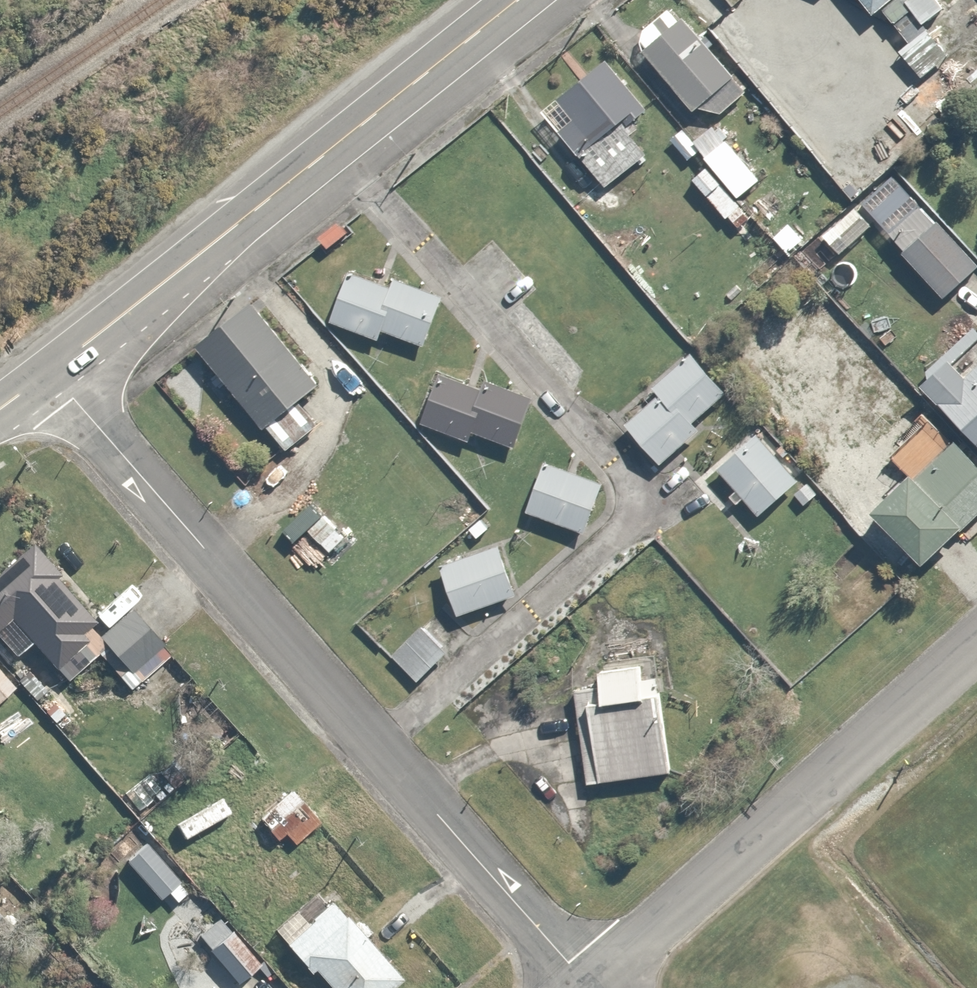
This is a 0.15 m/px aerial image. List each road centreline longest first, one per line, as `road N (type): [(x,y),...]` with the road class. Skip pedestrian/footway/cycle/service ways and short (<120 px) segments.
road 1 (residential): [(55,370),(589,985)]
road 2 (primary): [(516,0),(55,370)]
road 3 (residential): [(589,985),(976,643)]

